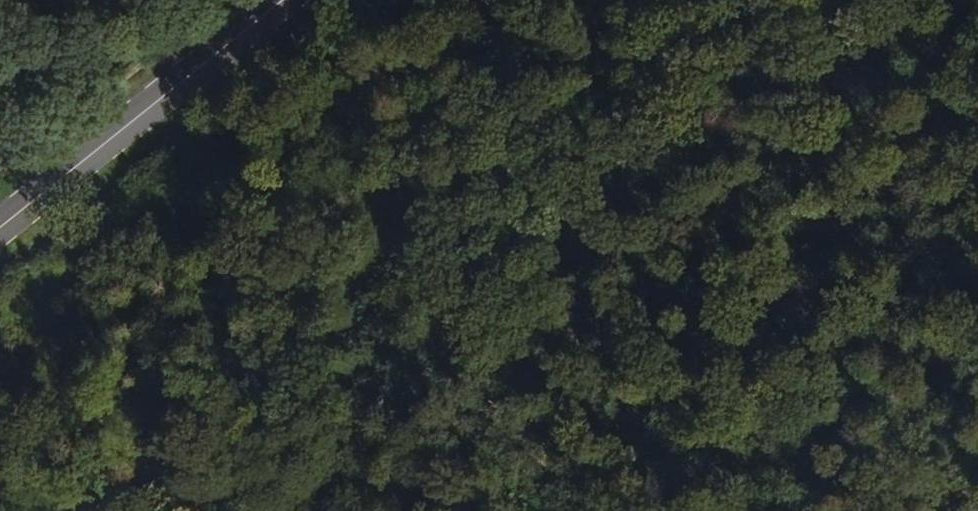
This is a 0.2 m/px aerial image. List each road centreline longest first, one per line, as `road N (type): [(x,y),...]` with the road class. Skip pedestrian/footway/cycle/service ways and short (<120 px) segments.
road 1 (secondary): [(0,232),(282,0)]

